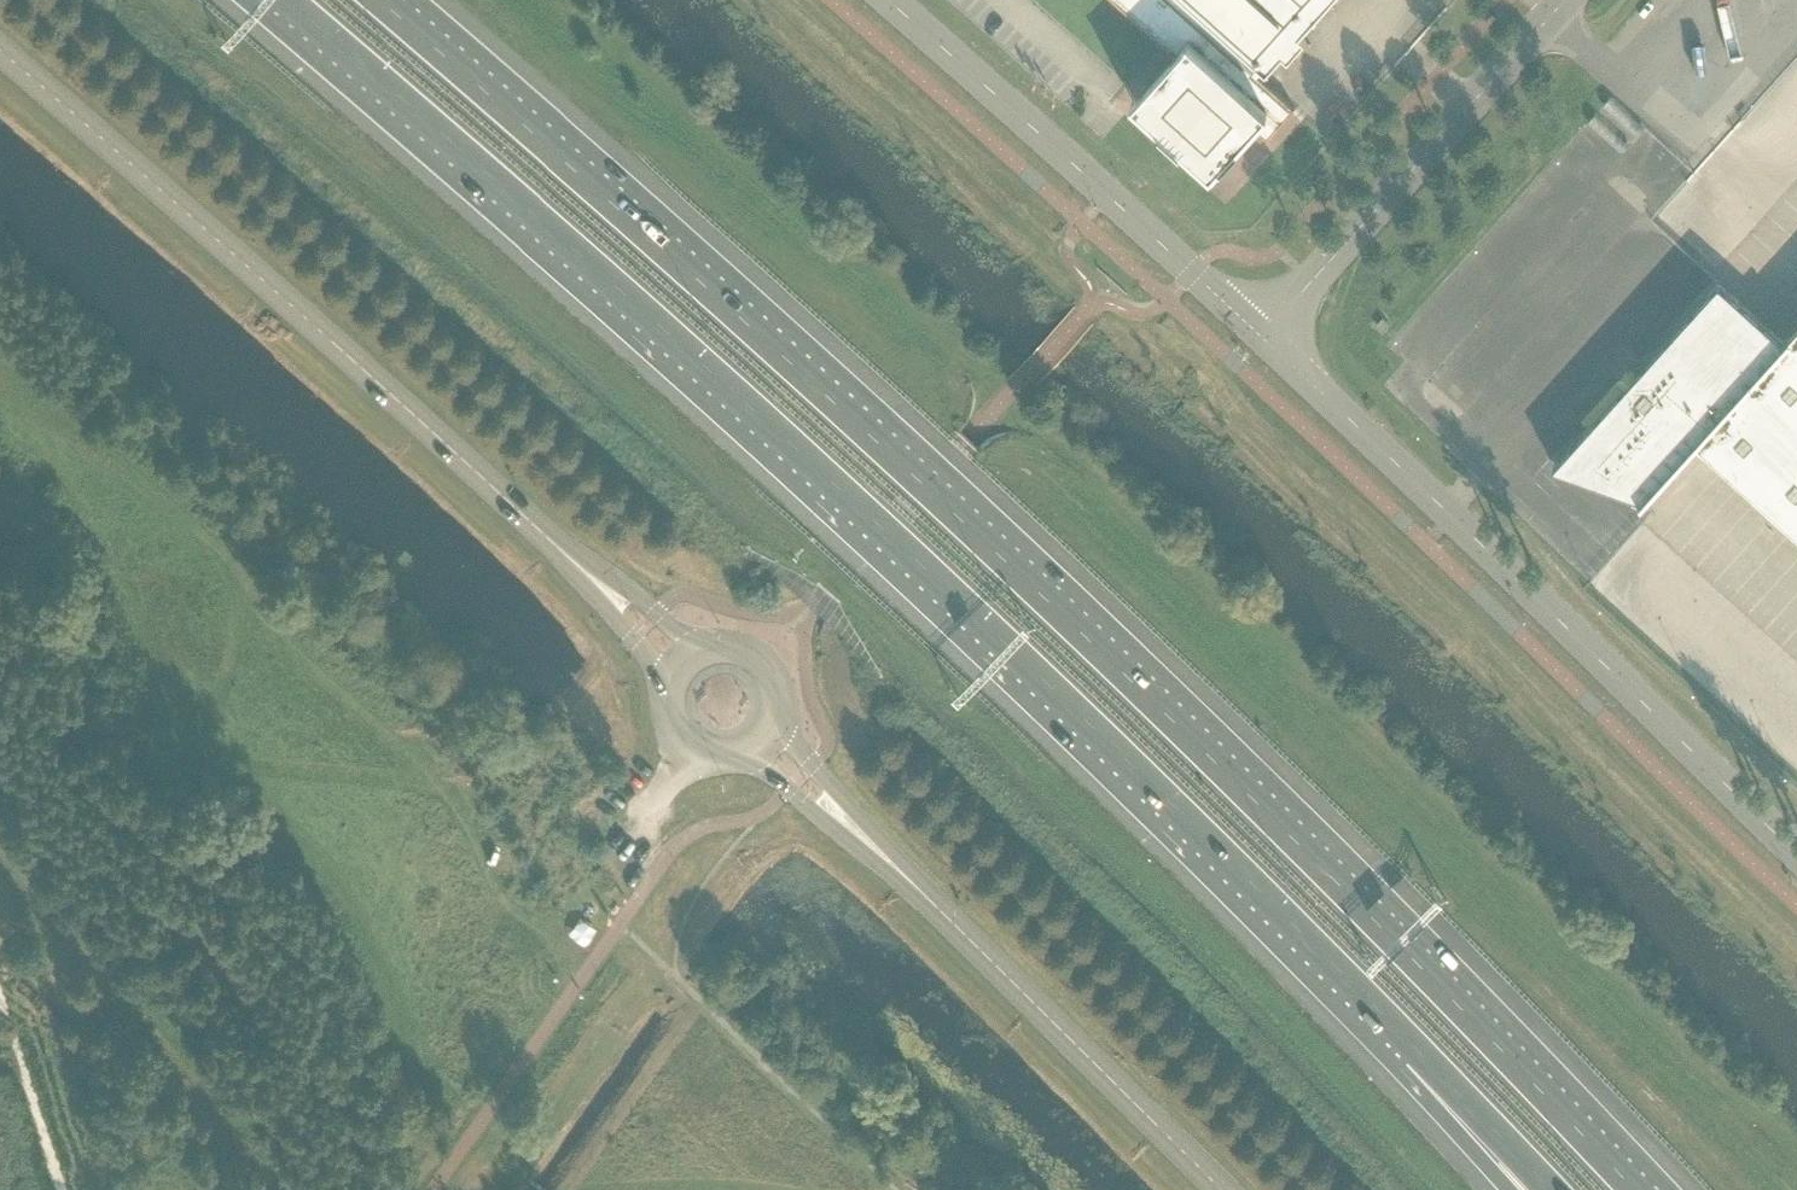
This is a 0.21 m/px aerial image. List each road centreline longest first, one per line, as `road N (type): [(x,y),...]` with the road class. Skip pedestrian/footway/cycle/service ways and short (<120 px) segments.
road 1 (motorway): [(1641,1189),(1392,935),(966,522),(378,0)]
road 2 (motorway): [(284,0),(929,570),(1417,1050)]
road 3 (secondary): [(572,561),(0,53)]
road 4 (secondary): [(1261,336),(1796,851)]
road 5 (tertiary): [(1261,336),(889,0)]
road 6 (secondary): [(1261,336),(1565,0)]
road 7 (secondary): [(937,907),(1222,1189)]
road 8 (secondary): [(741,757),(773,774),(875,863),(894,865)]
road 9 (secondary): [(894,865),(890,847),(777,717)]
road 10 (motorway): [(1417,1050),(1544,1189)]
road 11 (motorway): [(1417,1050),(1511,1189)]
road 12 (secondary): [(710,646),(672,629),(591,563),(572,561)]
road 13 (secondary): [(572,561),(575,577),(654,666),(665,691)]

